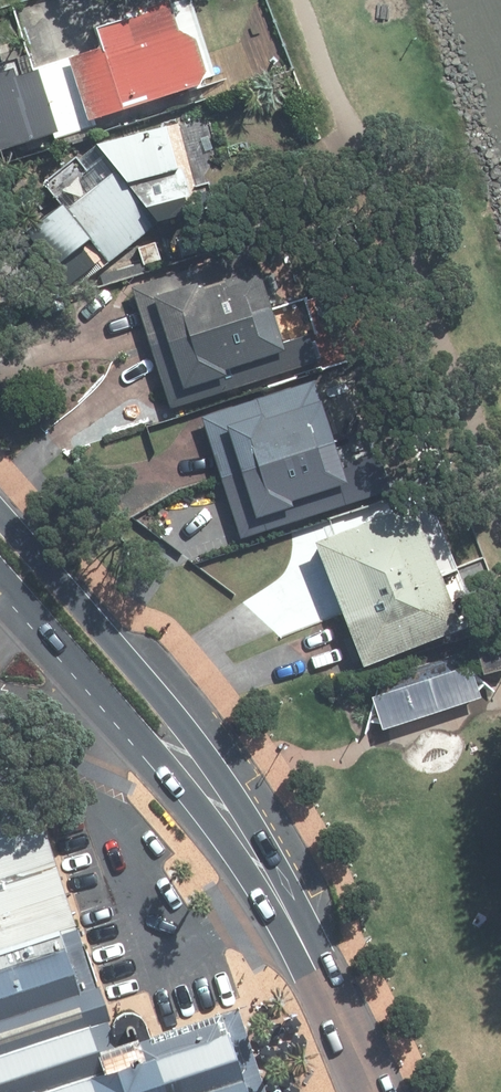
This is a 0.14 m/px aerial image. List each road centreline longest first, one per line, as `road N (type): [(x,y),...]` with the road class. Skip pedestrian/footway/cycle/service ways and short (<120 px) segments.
road 1 (primary): [(0,515),(164,696),(214,795)]
road 2 (primary): [(214,795),(307,951),(371,1091)]
road 3 (primary): [(214,795),(119,721),(0,584)]

